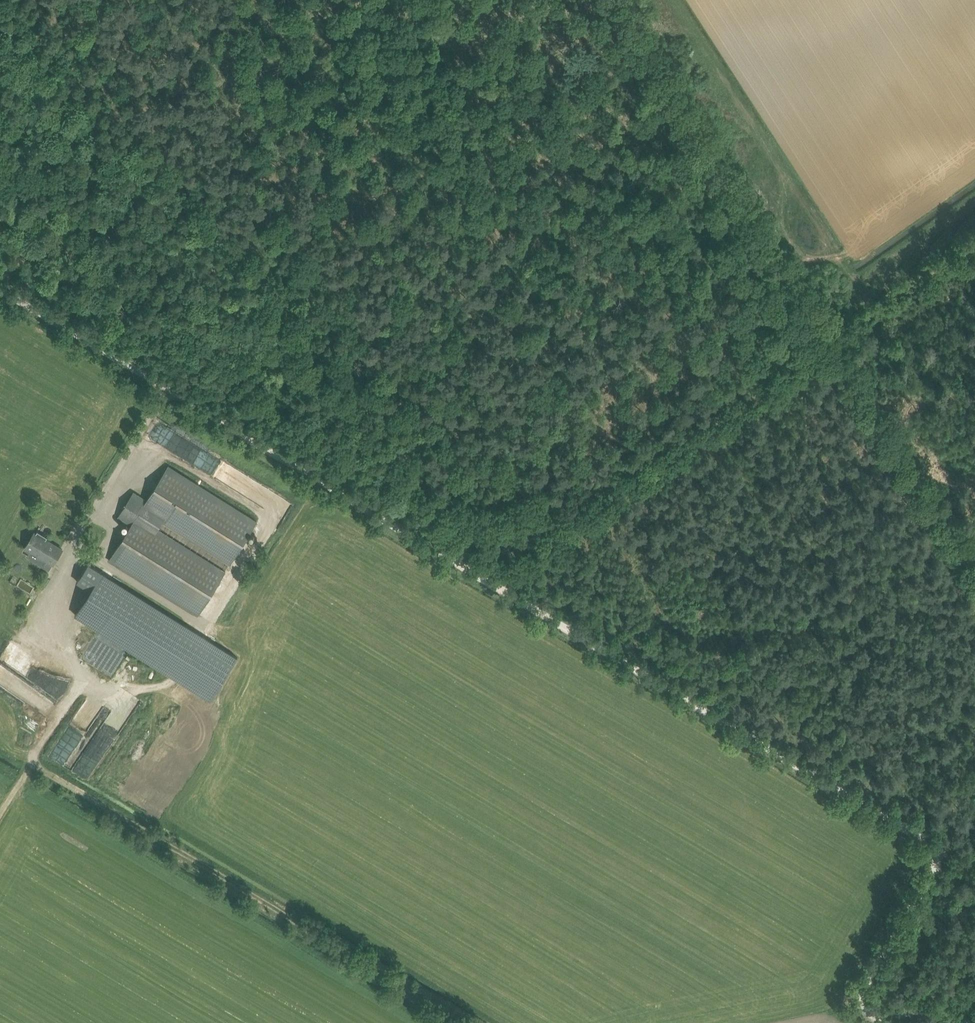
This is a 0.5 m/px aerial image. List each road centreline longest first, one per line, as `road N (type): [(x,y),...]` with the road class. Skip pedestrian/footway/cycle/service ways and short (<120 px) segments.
road 1 (track): [(899,1022),(858,996),(938,863),(164,390)]
road 2 (track): [(604,0),(825,344)]
road 3 (track): [(974,576),(825,344)]
road 4 (unclassified): [(164,390),(0,292)]

